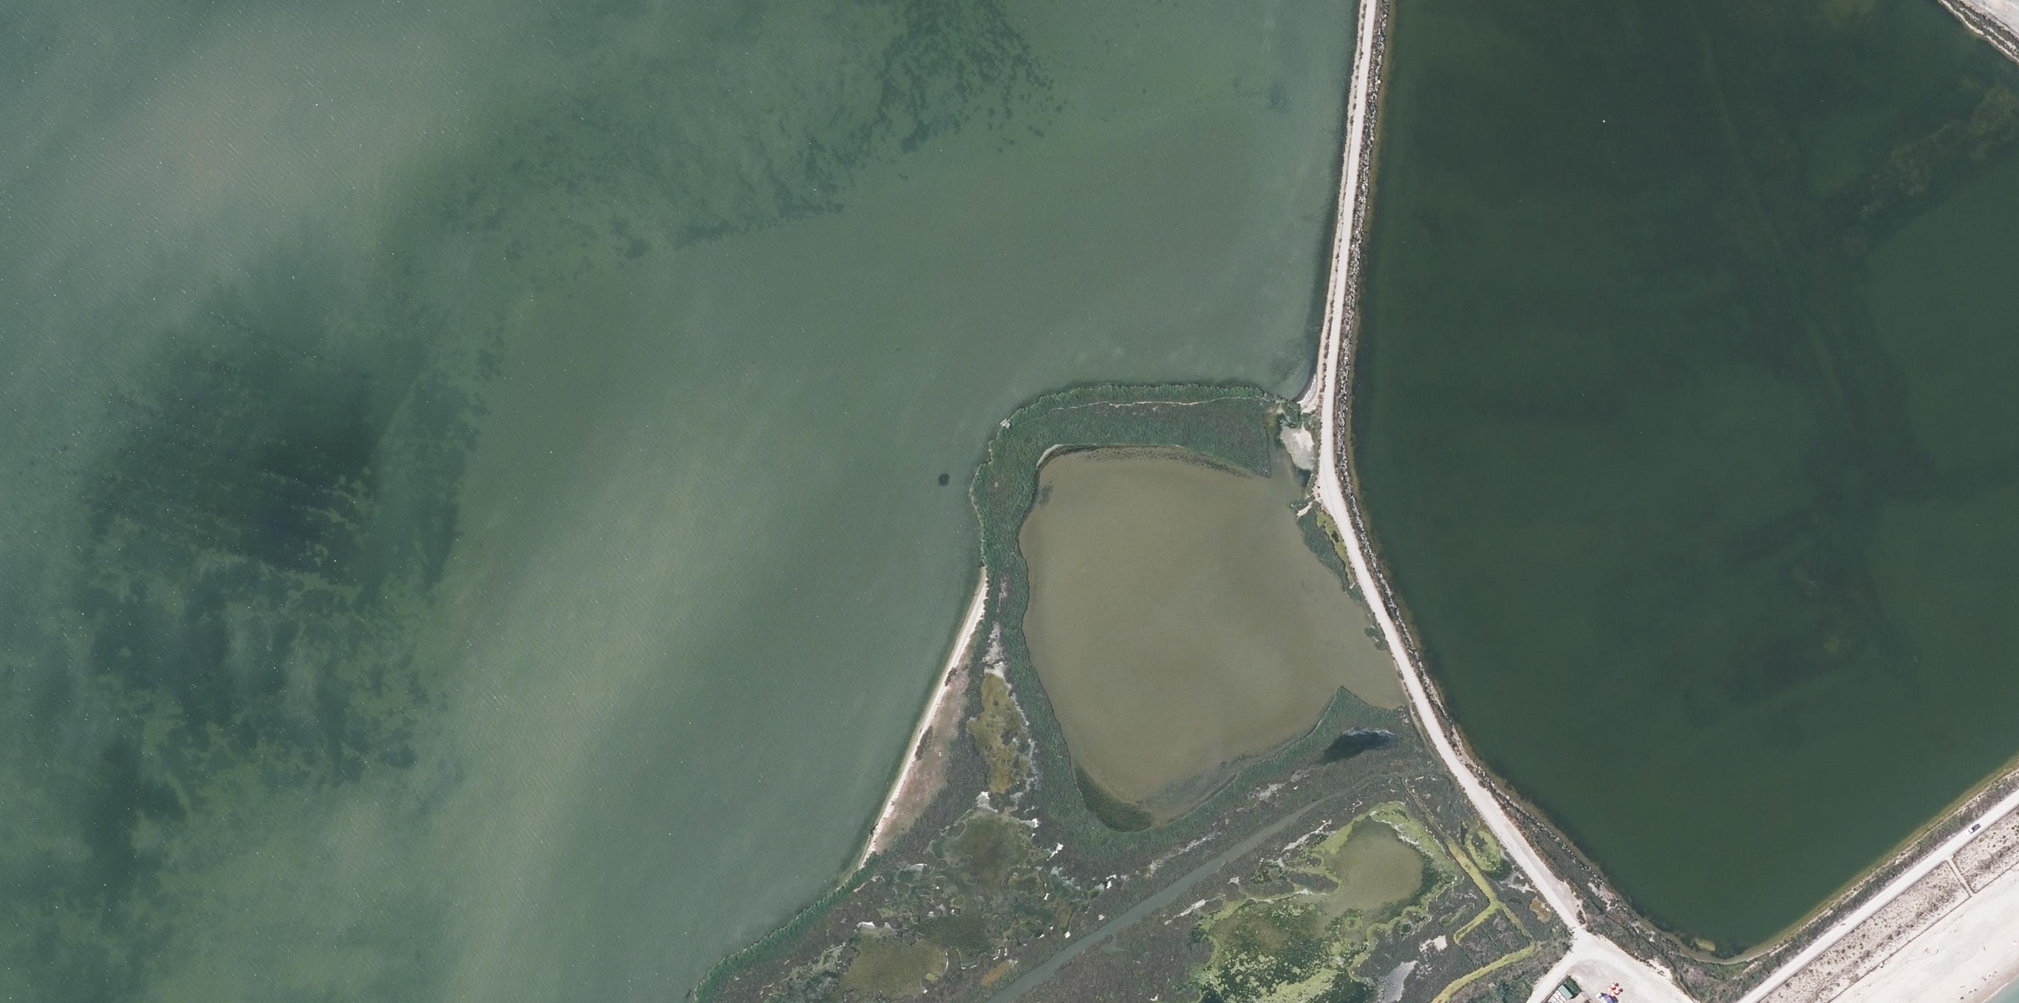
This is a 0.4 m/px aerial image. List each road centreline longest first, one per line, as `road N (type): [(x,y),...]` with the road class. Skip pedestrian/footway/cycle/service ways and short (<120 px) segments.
road 1 (unclassified): [(1589,955),(1439,741),(1333,501),(1328,414),(1369,0)]
road 2 (track): [(2018,796),(1744,1002)]

